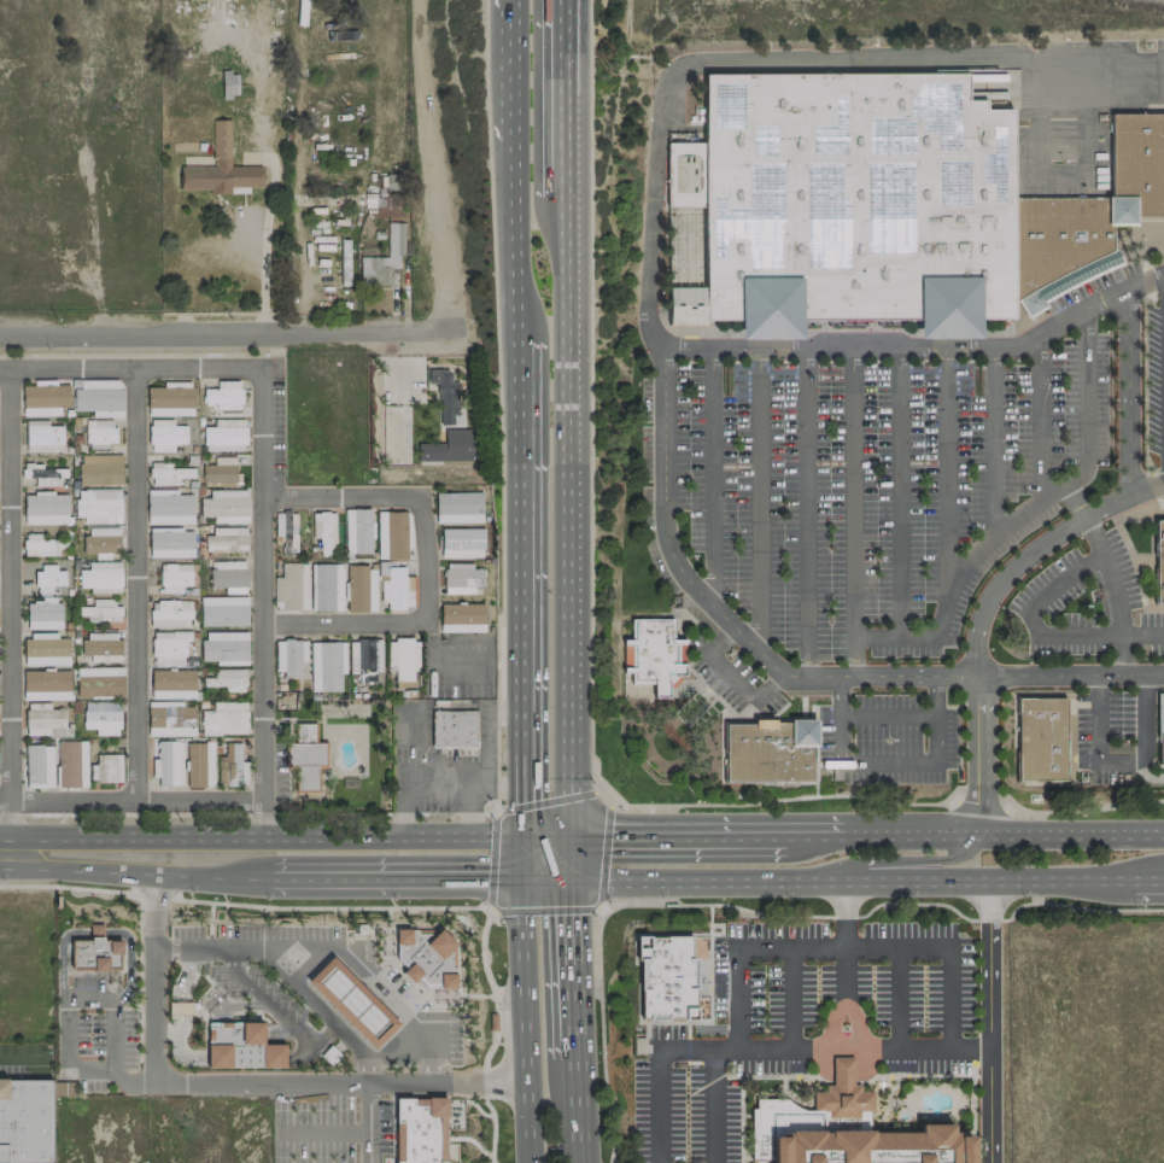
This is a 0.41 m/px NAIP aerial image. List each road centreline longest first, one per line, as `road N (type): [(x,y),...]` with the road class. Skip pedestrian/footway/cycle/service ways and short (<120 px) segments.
road 1 (primary): [(571,840),(565,195)]
road 2 (secondary): [(572,878),(1163,879)]
road 3 (secondary): [(522,837),(0,840)]
road 4 (secondary): [(0,869),(521,881)]
road 5 (primary): [(513,341),(522,837)]
road 6 (residential): [(0,334),(451,332)]
road 7 (track): [(415,0),(426,162),(451,332)]
road 8 (primary): [(521,881),(531,1162)]
road 9 (secondary): [(788,837),(571,840)]
road 10 (primary): [(509,141),(513,341)]
road 11 (primary): [(565,195),(565,0)]
road 12 (secondary): [(1163,835),(979,832)]
road 13 (primary): [(577,1058),(572,878)]
road 14 (secondary): [(844,879),(861,864),(952,858),(979,832)]
road 15 (primary): [(511,0),(509,141)]
road 16 (secondary): [(979,832),(841,835)]

